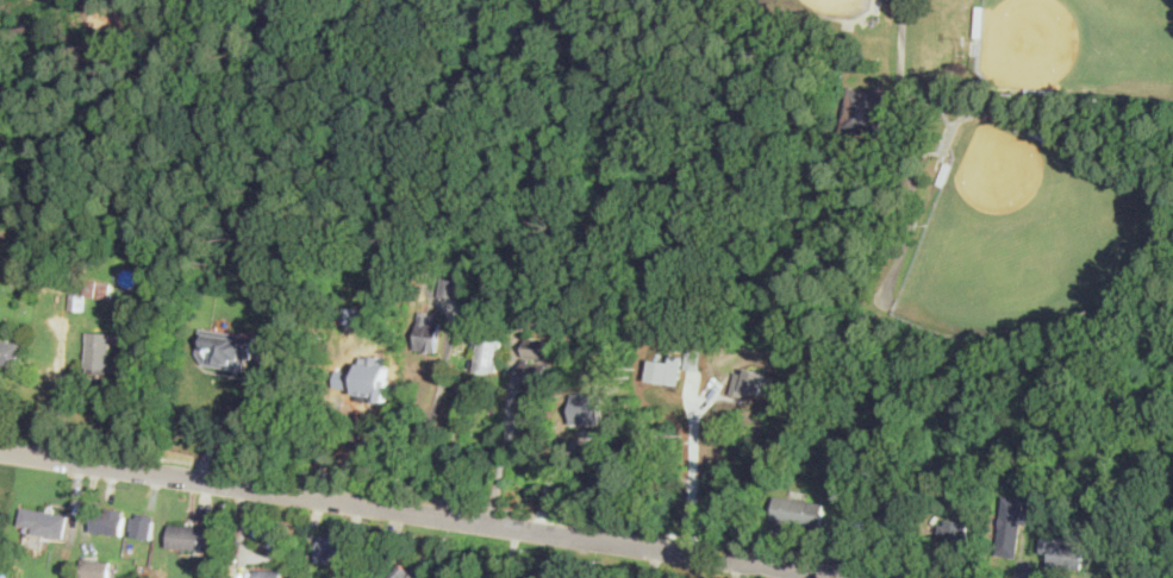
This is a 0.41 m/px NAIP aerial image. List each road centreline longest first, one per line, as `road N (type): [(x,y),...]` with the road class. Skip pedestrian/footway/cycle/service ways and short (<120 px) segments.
road 1 (residential): [(865,577),(0,449)]

